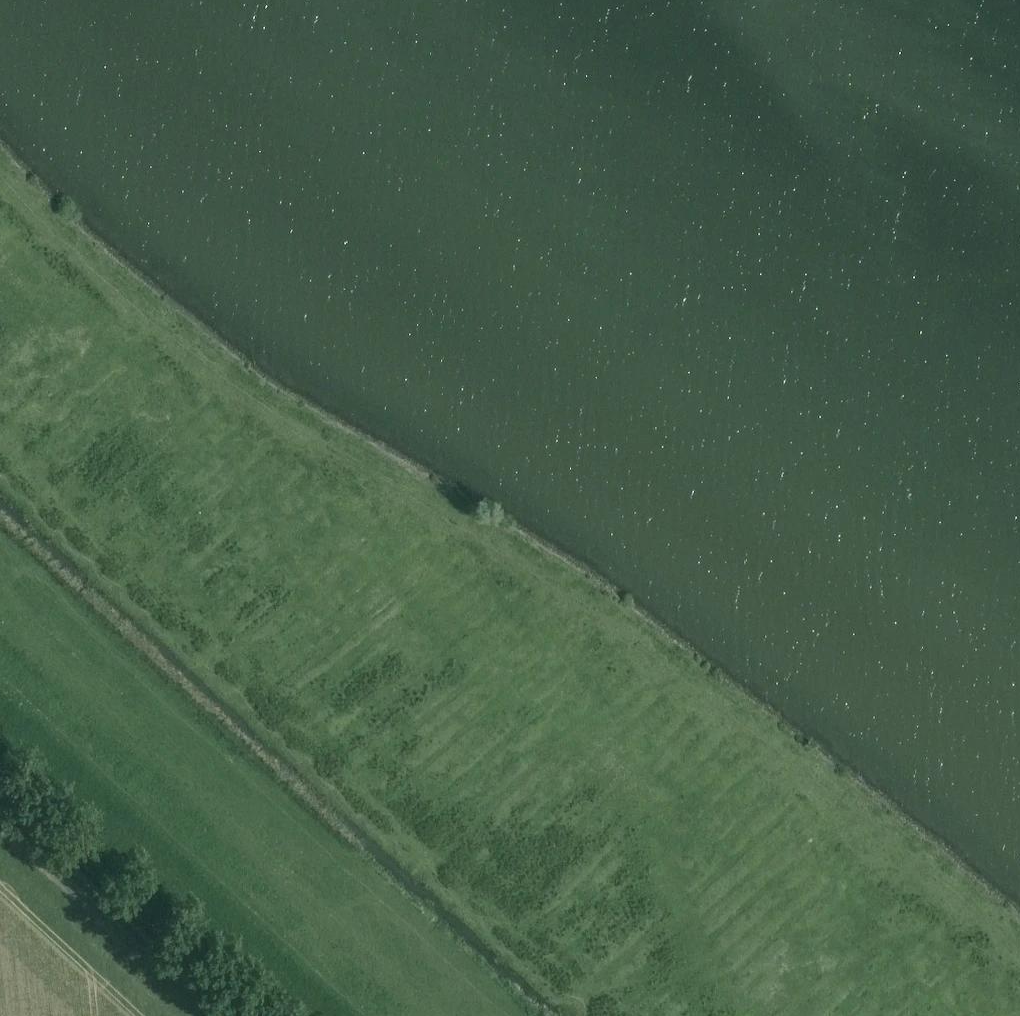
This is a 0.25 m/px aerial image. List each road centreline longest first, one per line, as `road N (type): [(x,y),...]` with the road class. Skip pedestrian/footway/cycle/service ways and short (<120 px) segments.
road 1 (track): [(371,1015),(0,681)]

